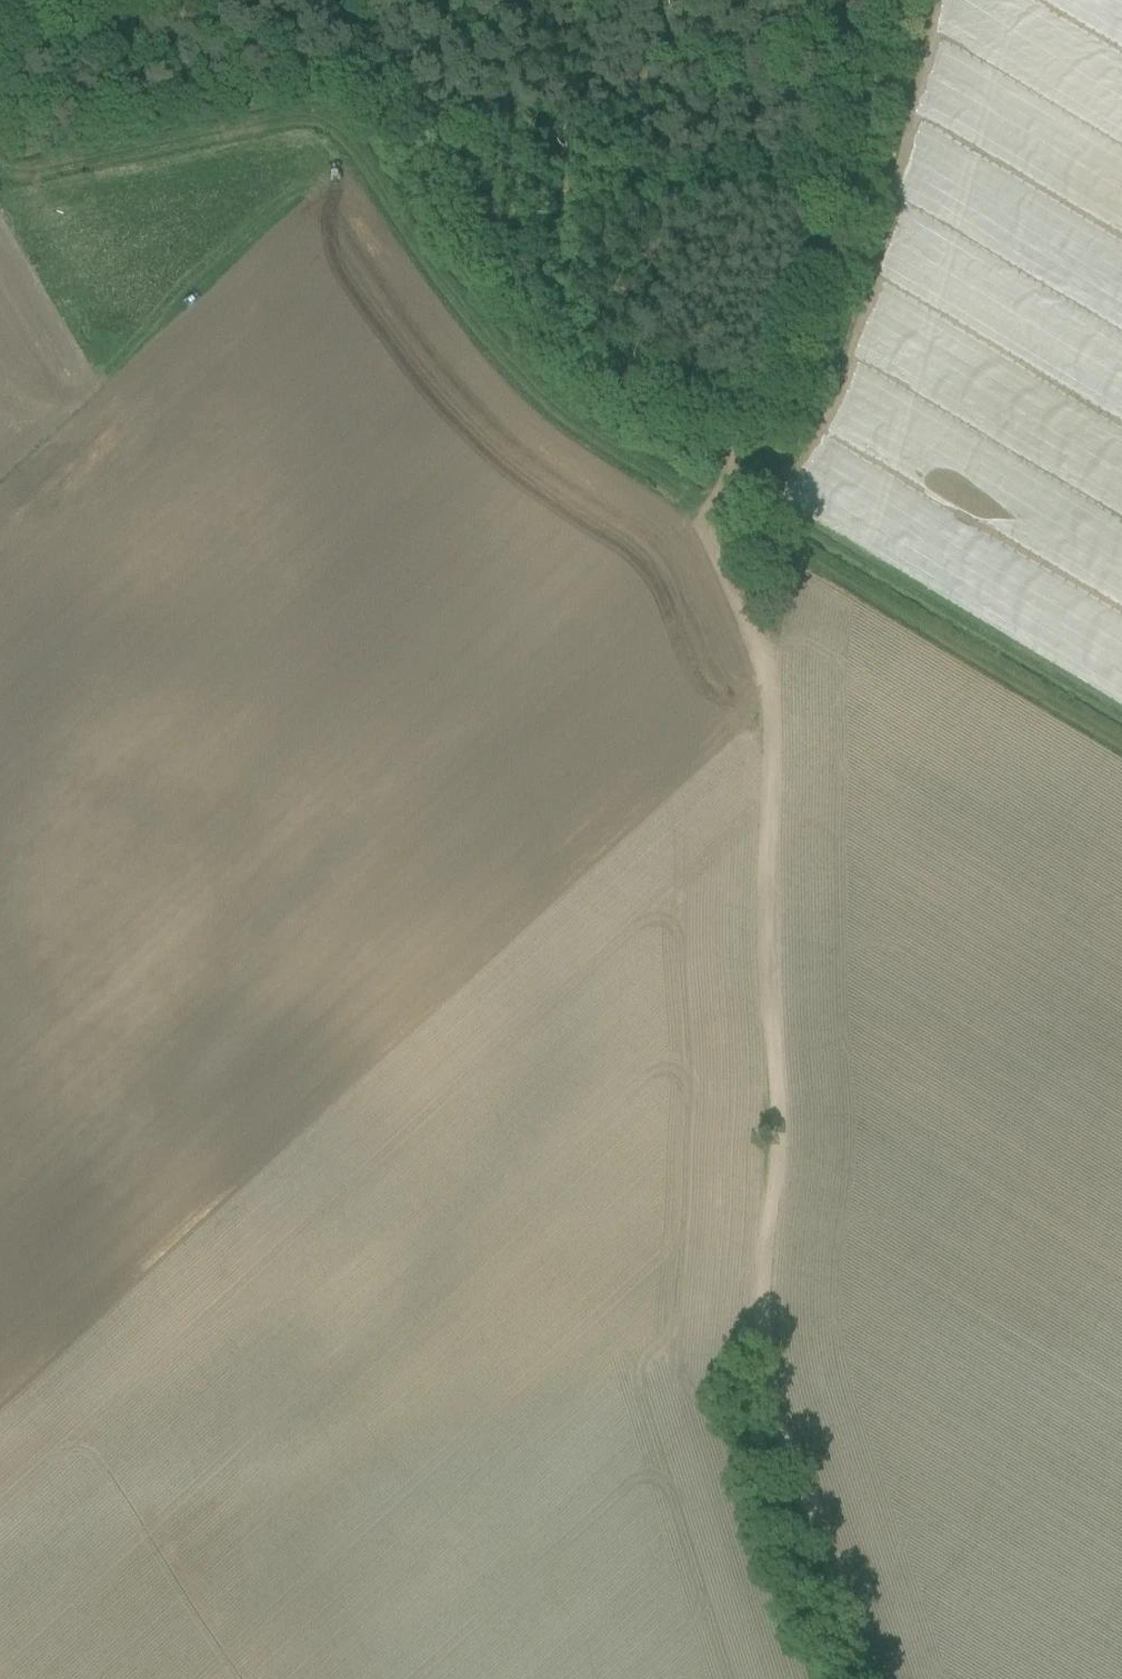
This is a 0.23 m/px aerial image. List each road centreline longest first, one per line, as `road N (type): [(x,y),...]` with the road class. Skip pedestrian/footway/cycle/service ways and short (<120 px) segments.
road 1 (track): [(870,1678),(768,1355),(776,1127),(757,648),(712,572),(707,551),(716,512)]
road 2 (track): [(0,176),(327,111),(508,357),(573,423),(716,512)]
road 3 (track): [(716,512),(751,383),(827,223),(902,0)]

